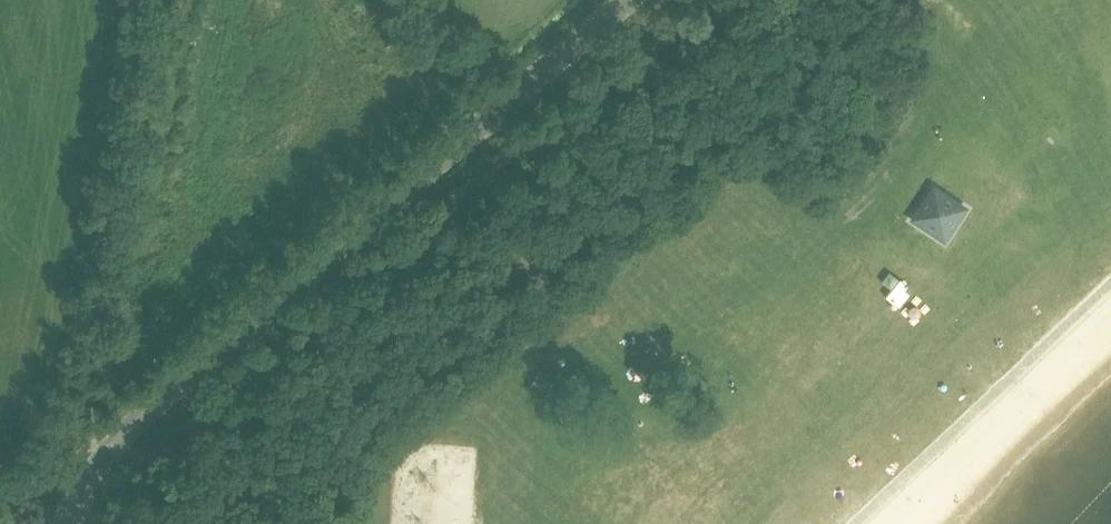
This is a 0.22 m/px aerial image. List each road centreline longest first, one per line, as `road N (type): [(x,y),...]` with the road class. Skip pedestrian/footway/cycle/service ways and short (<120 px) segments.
road 1 (unclassified): [(63,523),(112,443),(627,0)]

